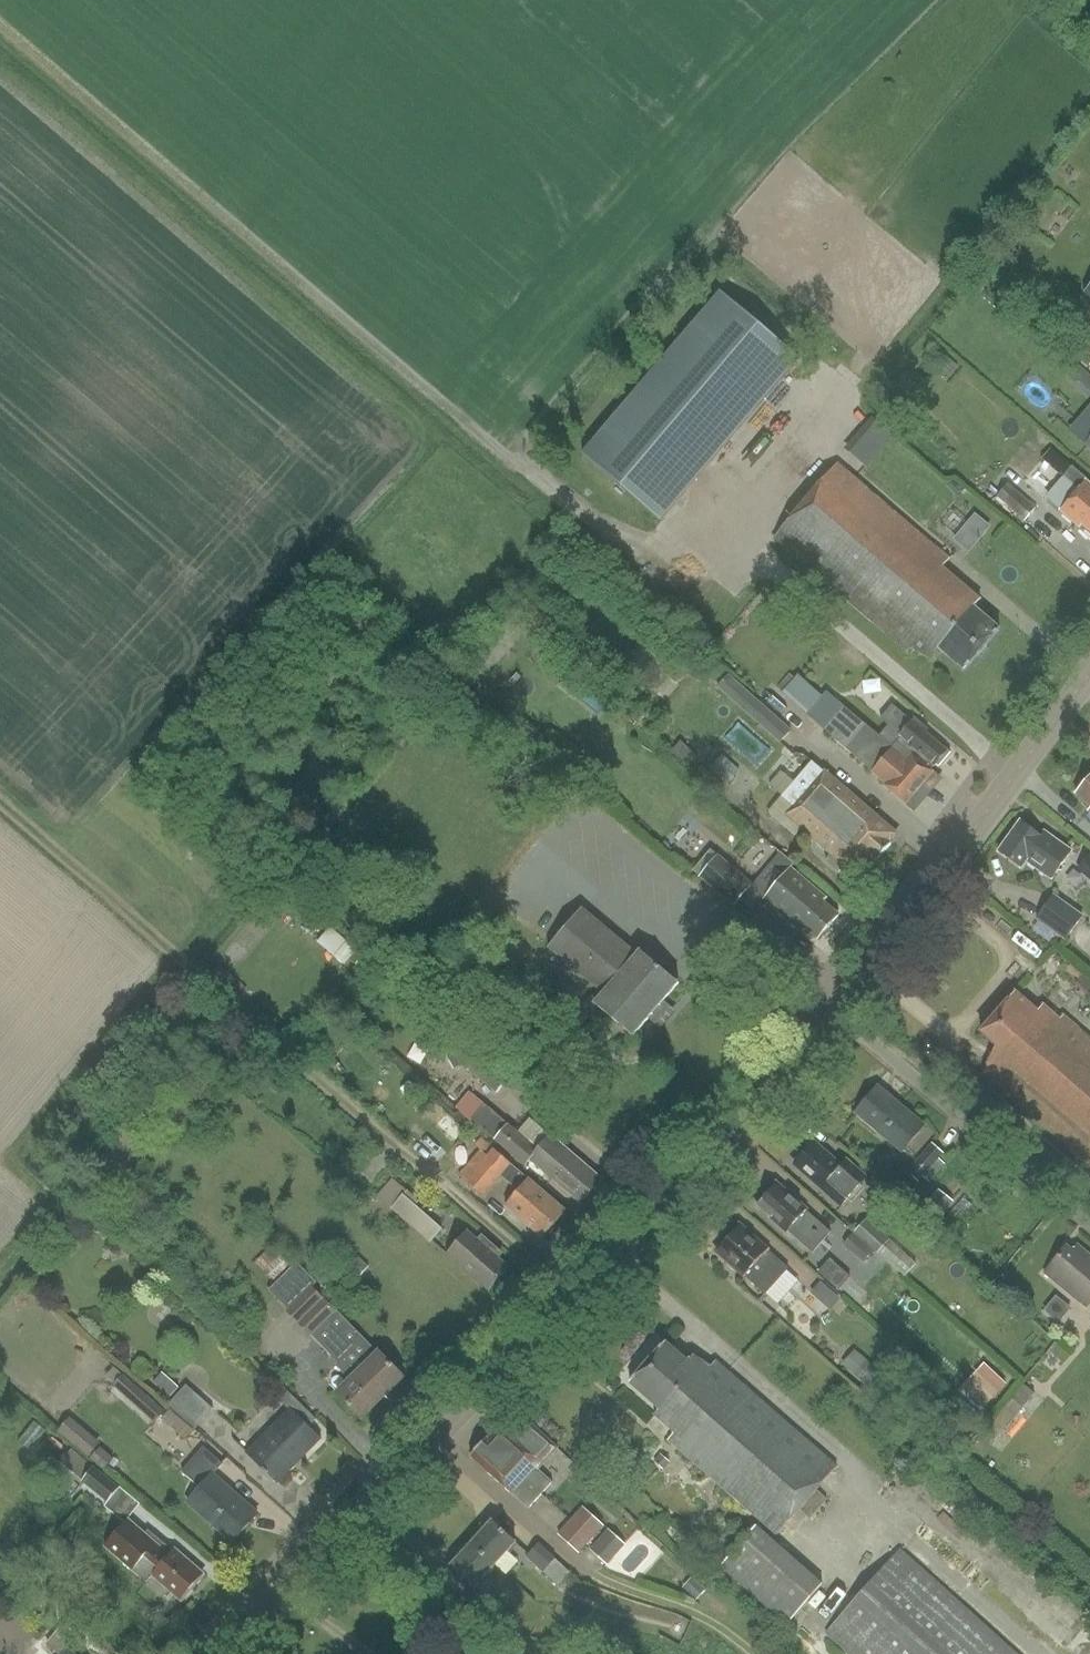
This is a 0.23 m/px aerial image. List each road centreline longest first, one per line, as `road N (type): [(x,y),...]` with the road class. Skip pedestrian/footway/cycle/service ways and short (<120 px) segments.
road 1 (track): [(582,1291),(529,1256),(0,801)]
road 2 (secondary): [(434,1436),(773,1092),(836,1012)]
road 3 (secondary): [(836,1012),(1089,675)]
road 4 (unclassified): [(755,1653),(724,1627),(586,1573),(434,1436)]
road 5 (unclassified): [(1089,1221),(836,1012)]
road 6 (secondary): [(231,1653),(434,1436)]

